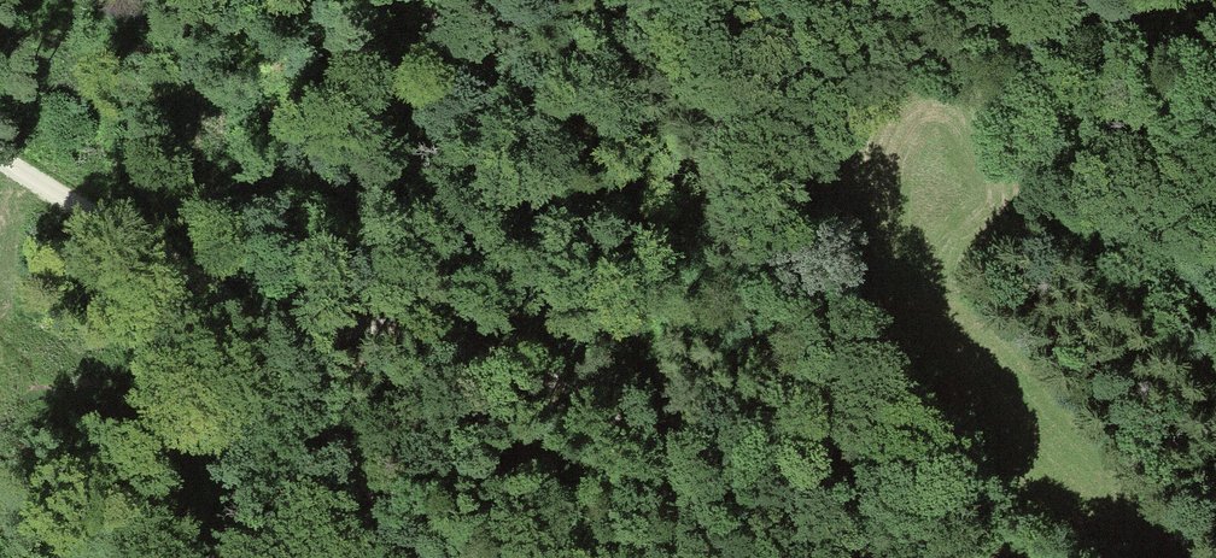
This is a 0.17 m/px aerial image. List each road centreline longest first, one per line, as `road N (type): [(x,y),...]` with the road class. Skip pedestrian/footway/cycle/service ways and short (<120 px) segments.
road 1 (track): [(301,373),(326,343),(363,329),(527,364),(570,402),(685,464),(878,539),(980,557)]
road 2 (track): [(685,464),(637,286),(640,202),(633,174),(608,141),(489,49),(424,26),(387,0)]
road 3 (track): [(426,557),(333,447),(301,373),(241,311),(0,158)]

